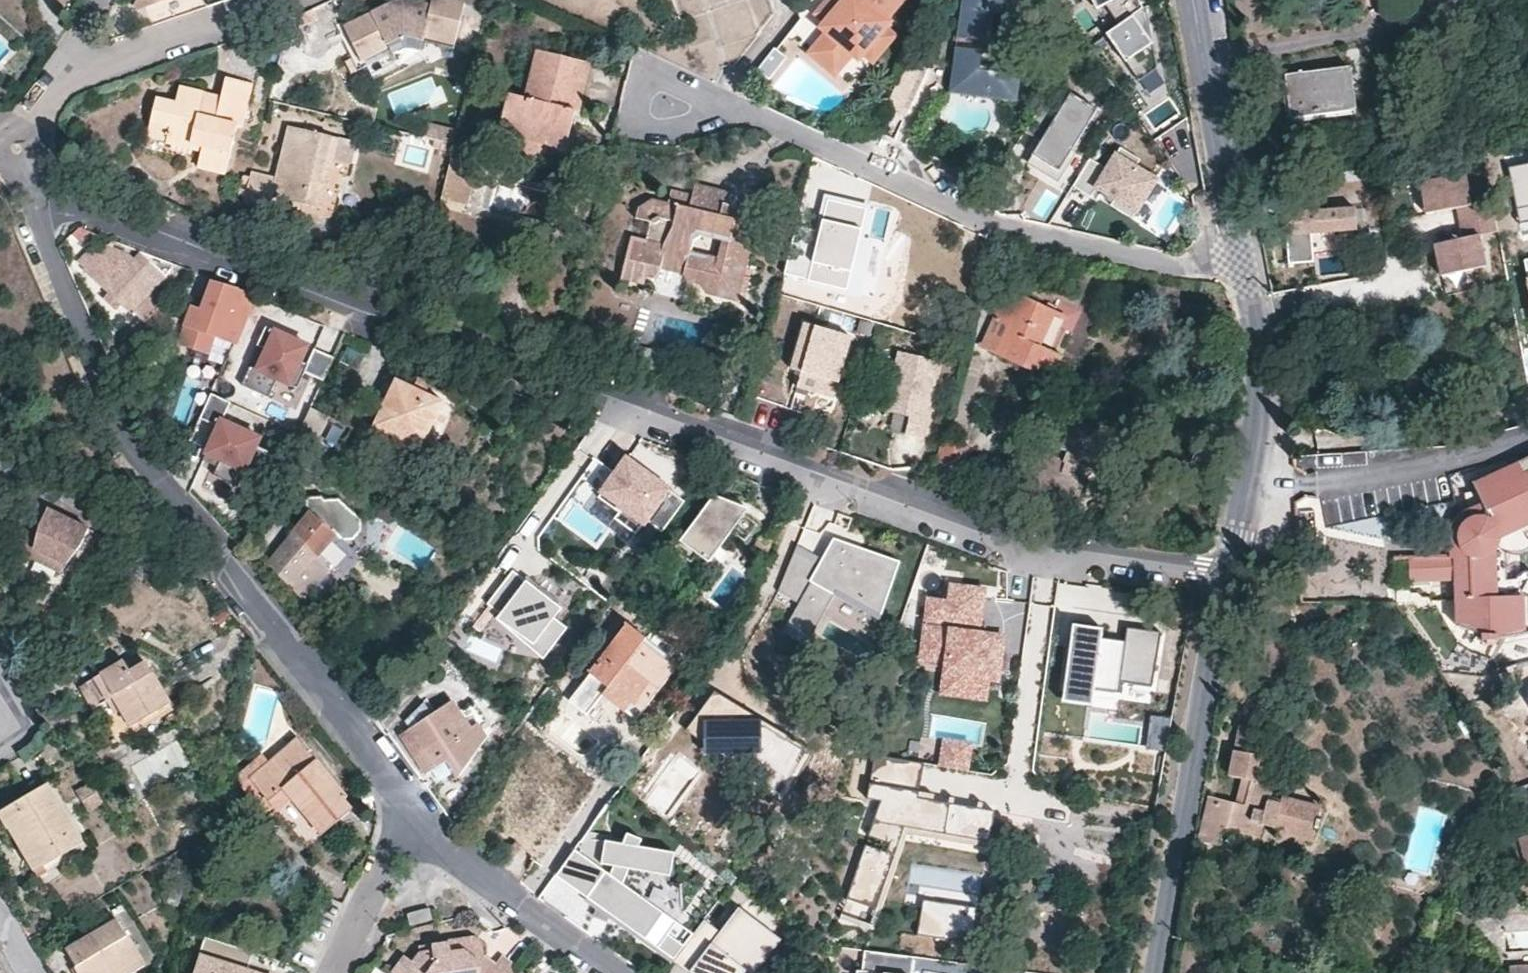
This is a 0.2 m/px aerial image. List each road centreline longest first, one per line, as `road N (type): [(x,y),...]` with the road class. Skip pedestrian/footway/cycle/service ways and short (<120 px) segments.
road 1 (residential): [(31,192),(61,193),(1006,533),(1232,572)]
road 2 (residential): [(31,192),(128,444),(387,758),(420,812)]
road 3 (residential): [(648,72),(1011,227),(1181,268),(1242,260)]
road 4 (tertiary): [(1155,972),(1232,572)]
road 5 (tertiary): [(1232,572),(1260,409),(1261,357),(1242,260)]
road 6 (tertiary): [(1242,260),(1195,0)]
road 7 (residential): [(420,812),(466,861),(620,972)]
road 8 (residential): [(81,68),(274,0)]
road 9 (residential): [(333,972),(398,838),(420,812)]

